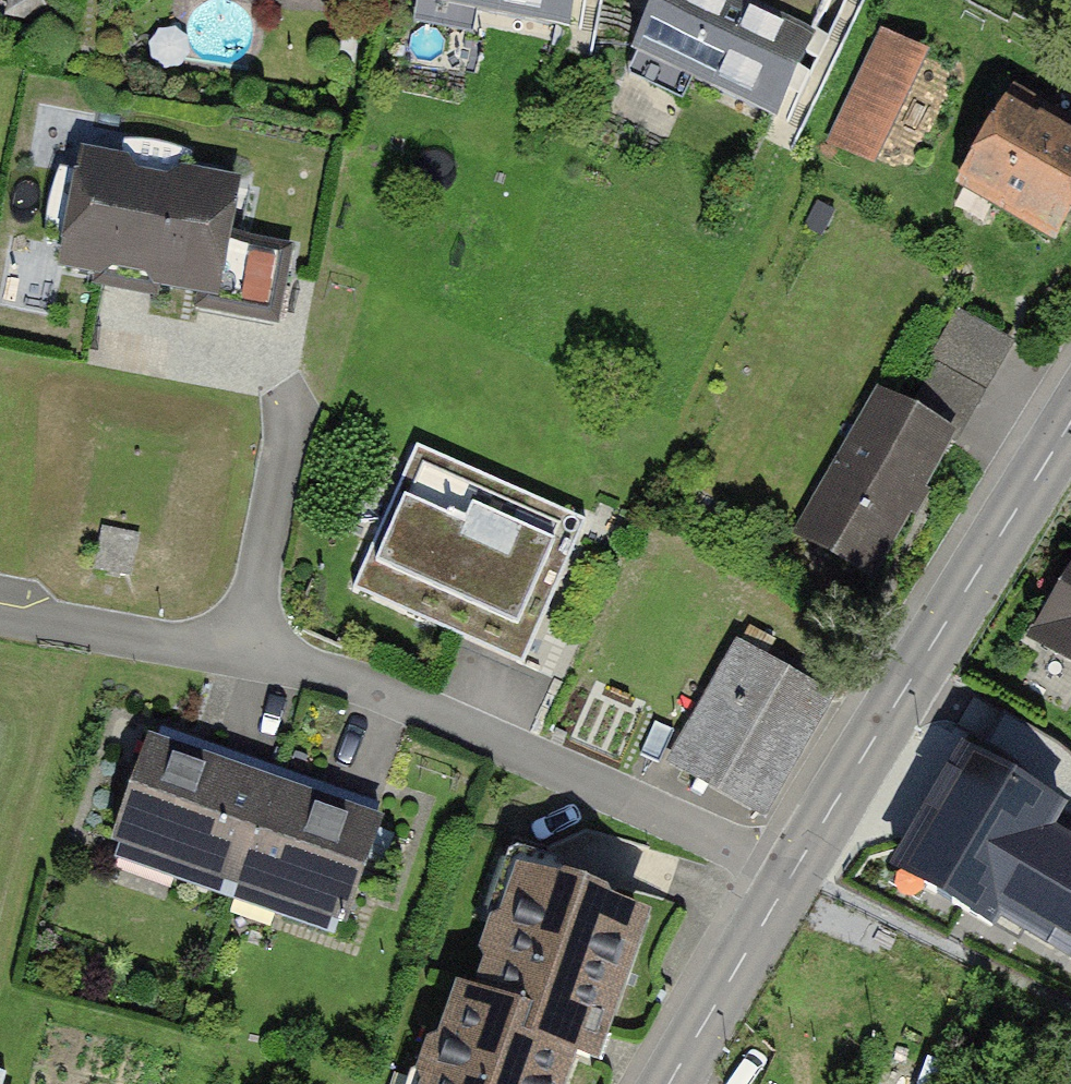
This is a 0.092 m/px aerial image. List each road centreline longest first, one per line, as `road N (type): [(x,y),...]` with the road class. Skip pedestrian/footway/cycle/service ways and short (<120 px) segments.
road 1 (residential): [(787,875),(329,677),(243,655),(0,617)]
road 2 (residential): [(787,875),(1070,424)]
road 3 (residential): [(669,1083),(787,875)]

